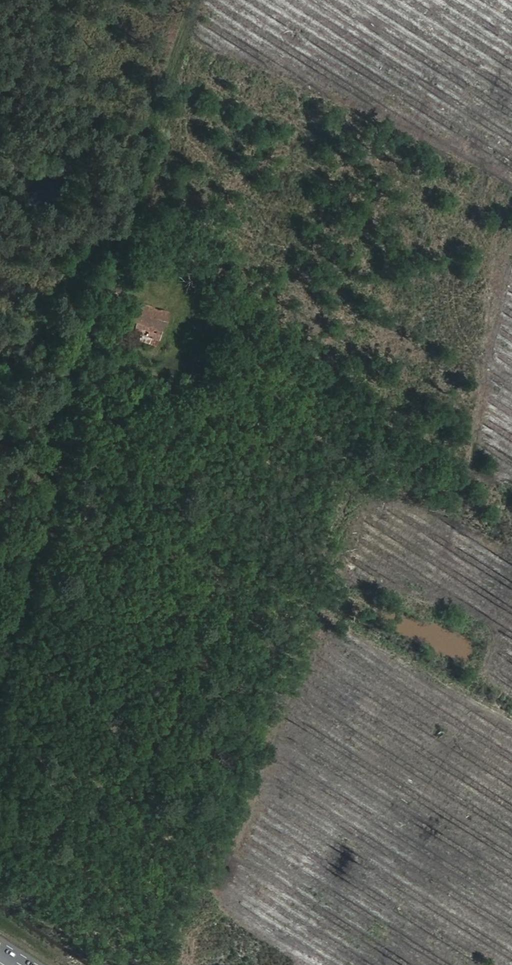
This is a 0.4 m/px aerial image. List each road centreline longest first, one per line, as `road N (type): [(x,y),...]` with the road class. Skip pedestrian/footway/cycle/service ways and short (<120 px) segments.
road 1 (track): [(207,0),(0,593)]

